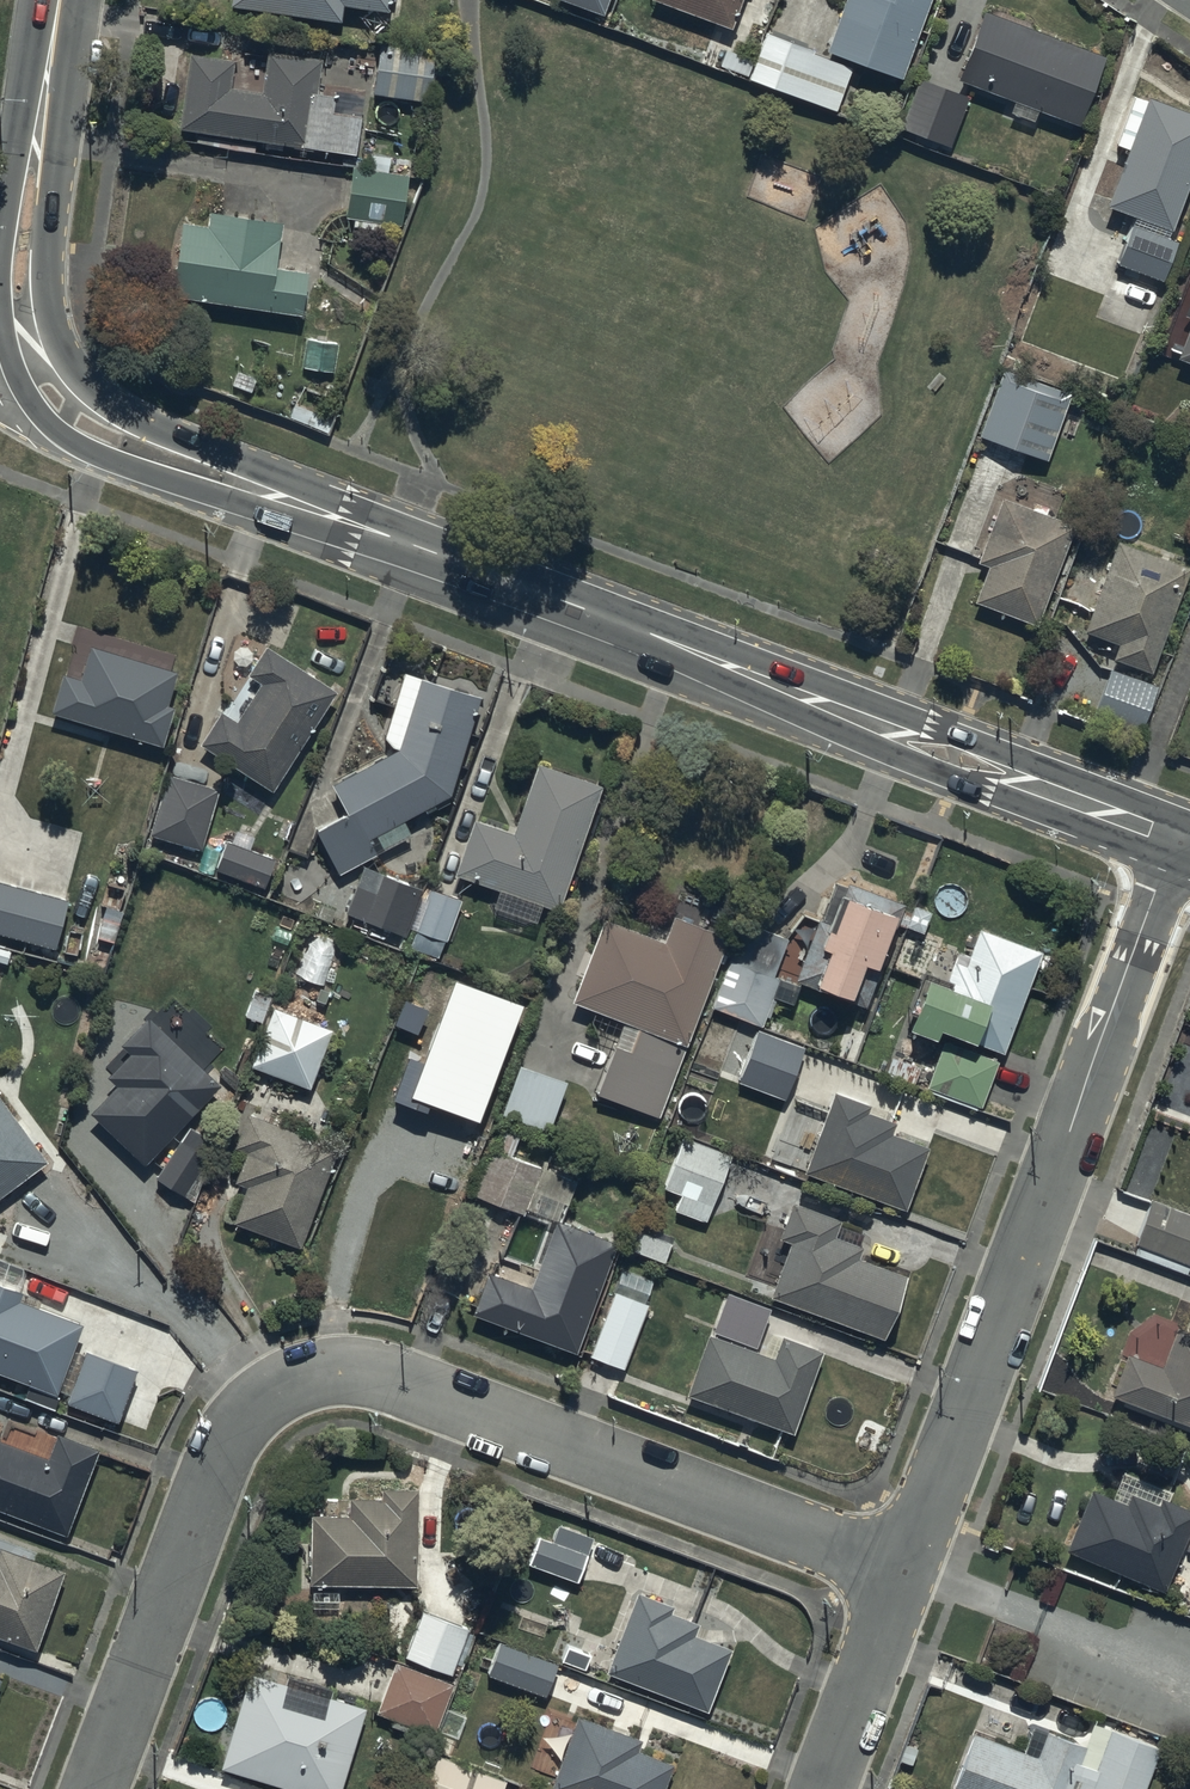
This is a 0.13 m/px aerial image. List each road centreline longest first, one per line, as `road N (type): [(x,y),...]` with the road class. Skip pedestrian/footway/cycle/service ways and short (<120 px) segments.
road 1 (tertiary): [(59,0),(22,304),(35,358),(72,410),(105,432),(1176,838)]
road 2 (residential): [(903,1572),(378,1379),(297,1382),(269,1397),(218,1462),(94,1788)]
road 3 (residential): [(903,1572),(1176,838)]
road 4 (residential): [(822,1788),(903,1572)]

